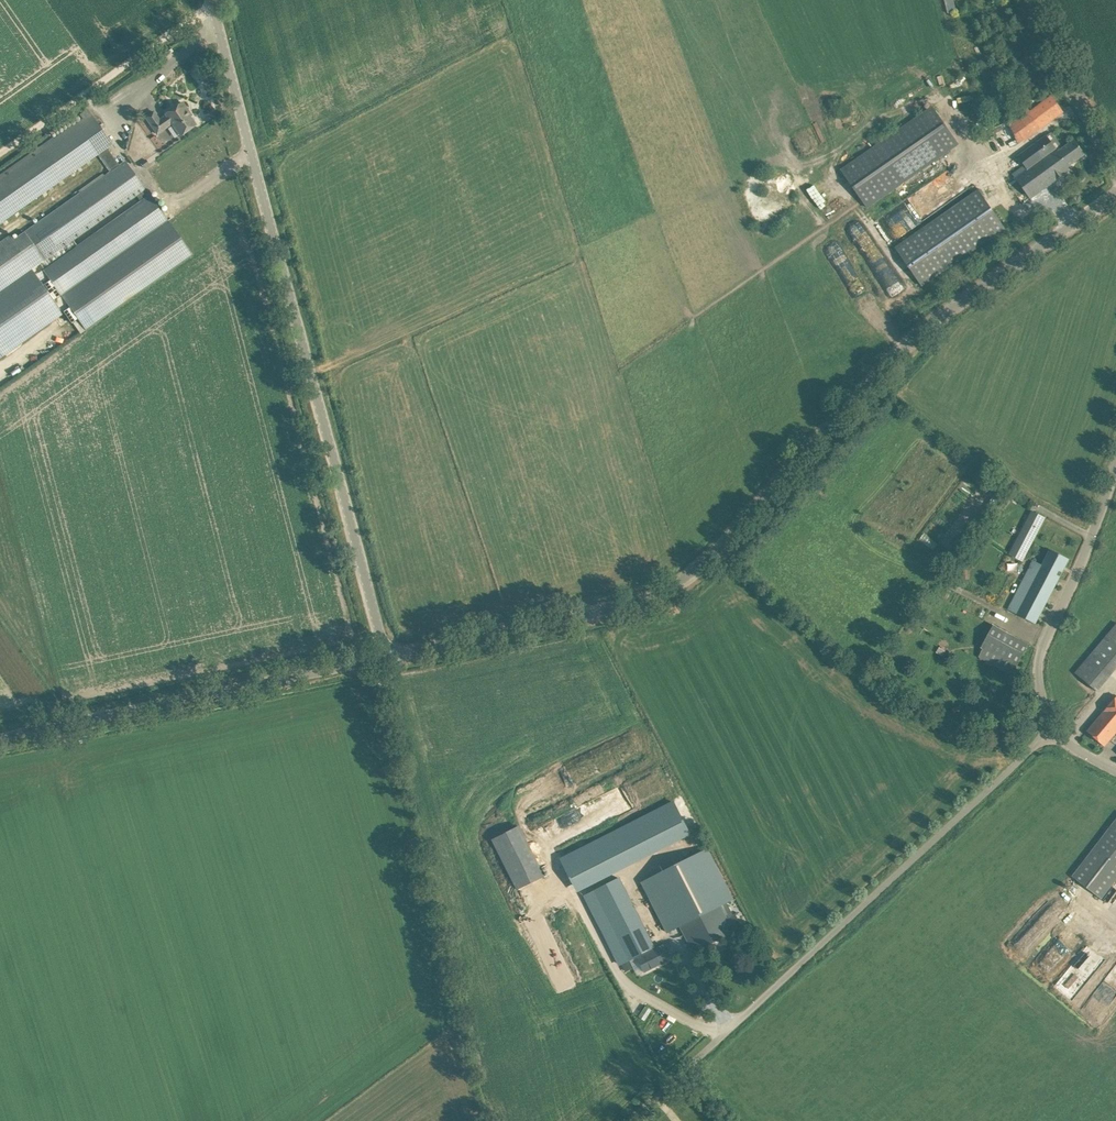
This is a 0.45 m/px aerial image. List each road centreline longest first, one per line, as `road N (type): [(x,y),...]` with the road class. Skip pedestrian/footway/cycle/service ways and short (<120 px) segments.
road 1 (unclassified): [(382,652),(624,604),(666,586),(716,547),(906,340),(1115,190)]
road 2 (unclassified): [(382,652),(213,0)]
road 3 (unclassified): [(624,1120),(1050,732)]
road 4 (unclassified): [(0,733),(382,652)]
road 5 (unclassified): [(1050,732),(1037,667),(1115,465)]
road 6 (track): [(0,157),(215,6)]
road 7 (unclassified): [(1115,170),(1032,0)]

